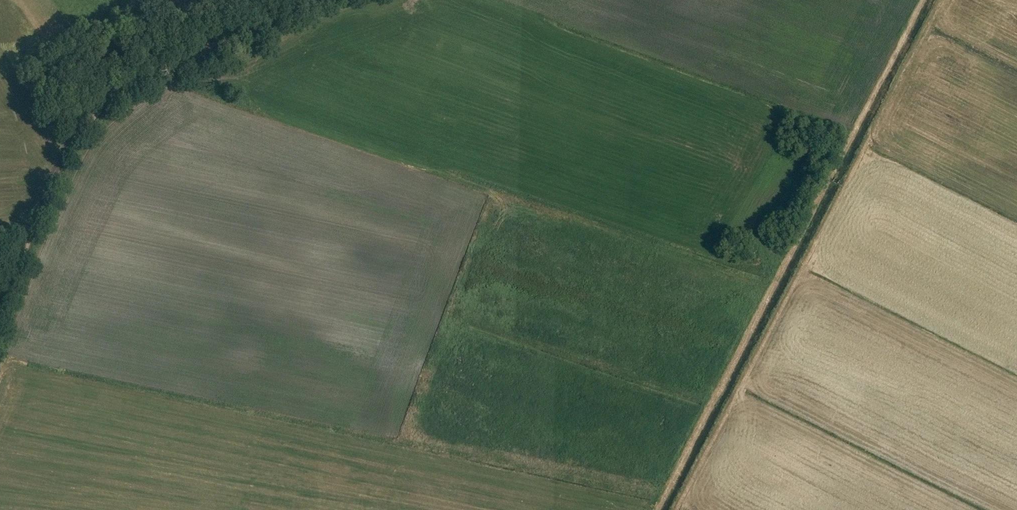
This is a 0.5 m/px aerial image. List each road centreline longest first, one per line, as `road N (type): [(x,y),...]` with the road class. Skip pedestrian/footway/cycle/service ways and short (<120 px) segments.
road 1 (track): [(0,303),(57,168),(93,114),(145,77),(321,0)]

